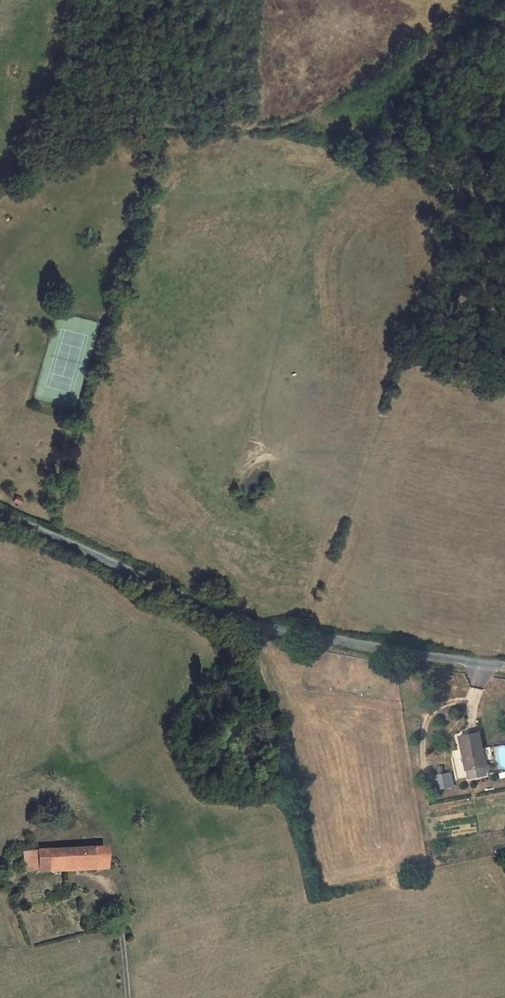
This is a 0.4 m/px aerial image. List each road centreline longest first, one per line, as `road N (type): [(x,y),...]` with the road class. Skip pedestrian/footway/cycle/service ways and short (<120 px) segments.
road 1 (unclassified): [(504,669),(261,630),(0,514)]

